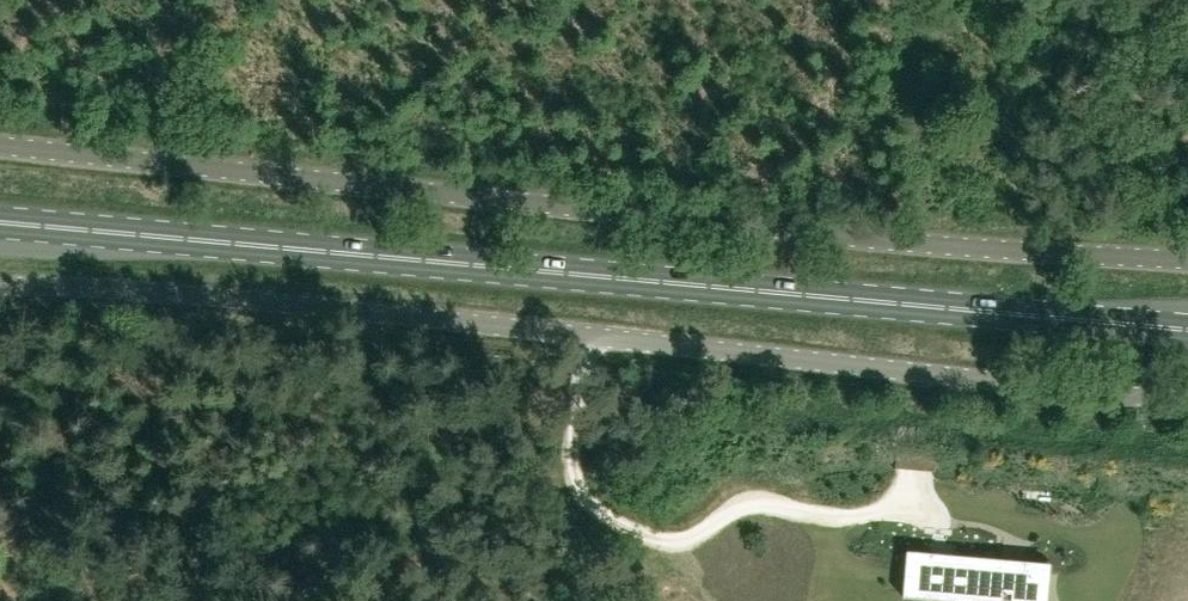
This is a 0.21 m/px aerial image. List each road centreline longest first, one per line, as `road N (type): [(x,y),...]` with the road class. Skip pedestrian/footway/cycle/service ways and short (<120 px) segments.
road 1 (unclassified): [(1187,265),(1002,254),(0,145)]
road 2 (unclassified): [(0,288),(132,292),(1187,397)]
road 3 (primary): [(1187,333),(0,227)]

